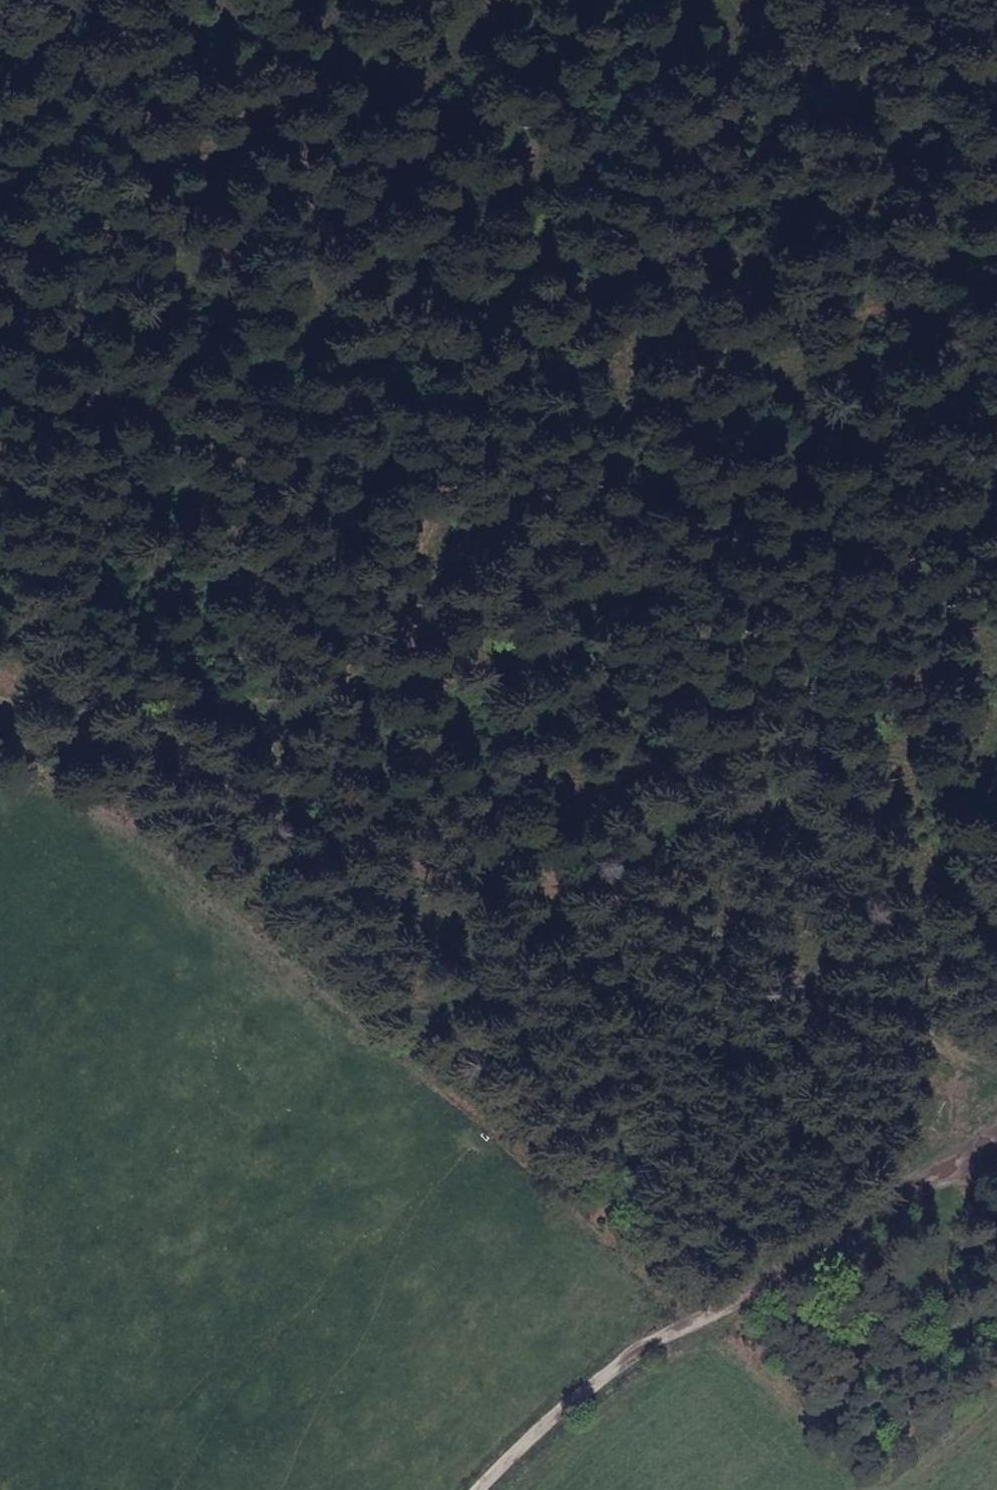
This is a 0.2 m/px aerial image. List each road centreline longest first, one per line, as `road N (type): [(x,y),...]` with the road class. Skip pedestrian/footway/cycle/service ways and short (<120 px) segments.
road 1 (track): [(996,1120),(635,1352),(470,1489)]

